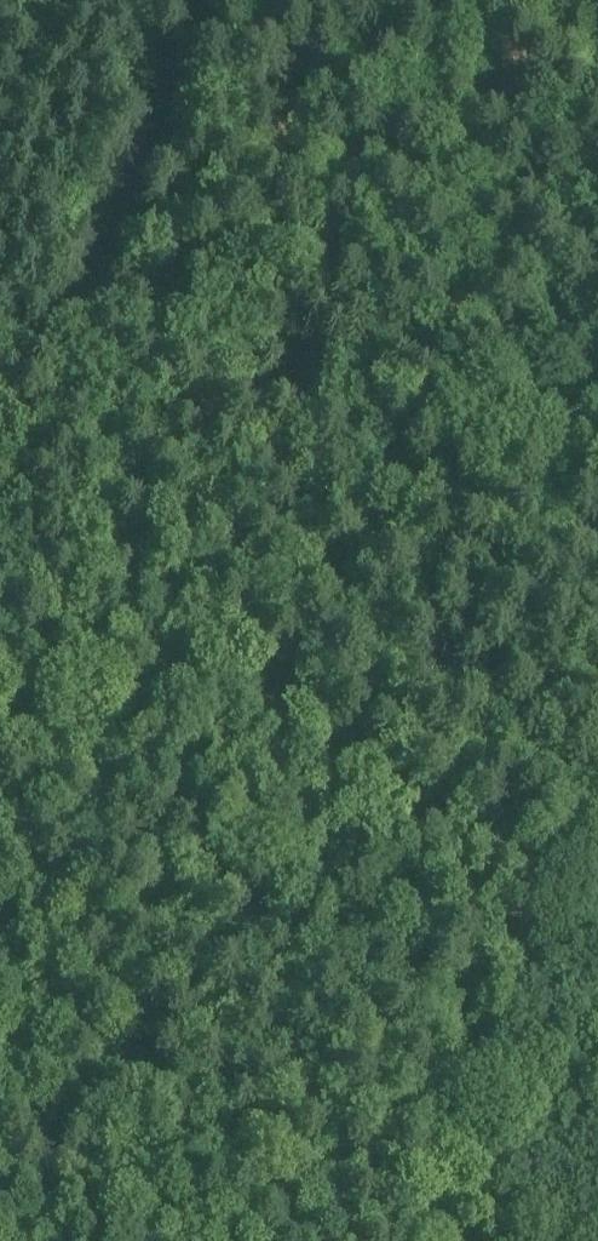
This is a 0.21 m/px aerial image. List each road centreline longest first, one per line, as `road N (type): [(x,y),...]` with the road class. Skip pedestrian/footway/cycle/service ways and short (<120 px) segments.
road 1 (track): [(597,746),(404,1240)]

